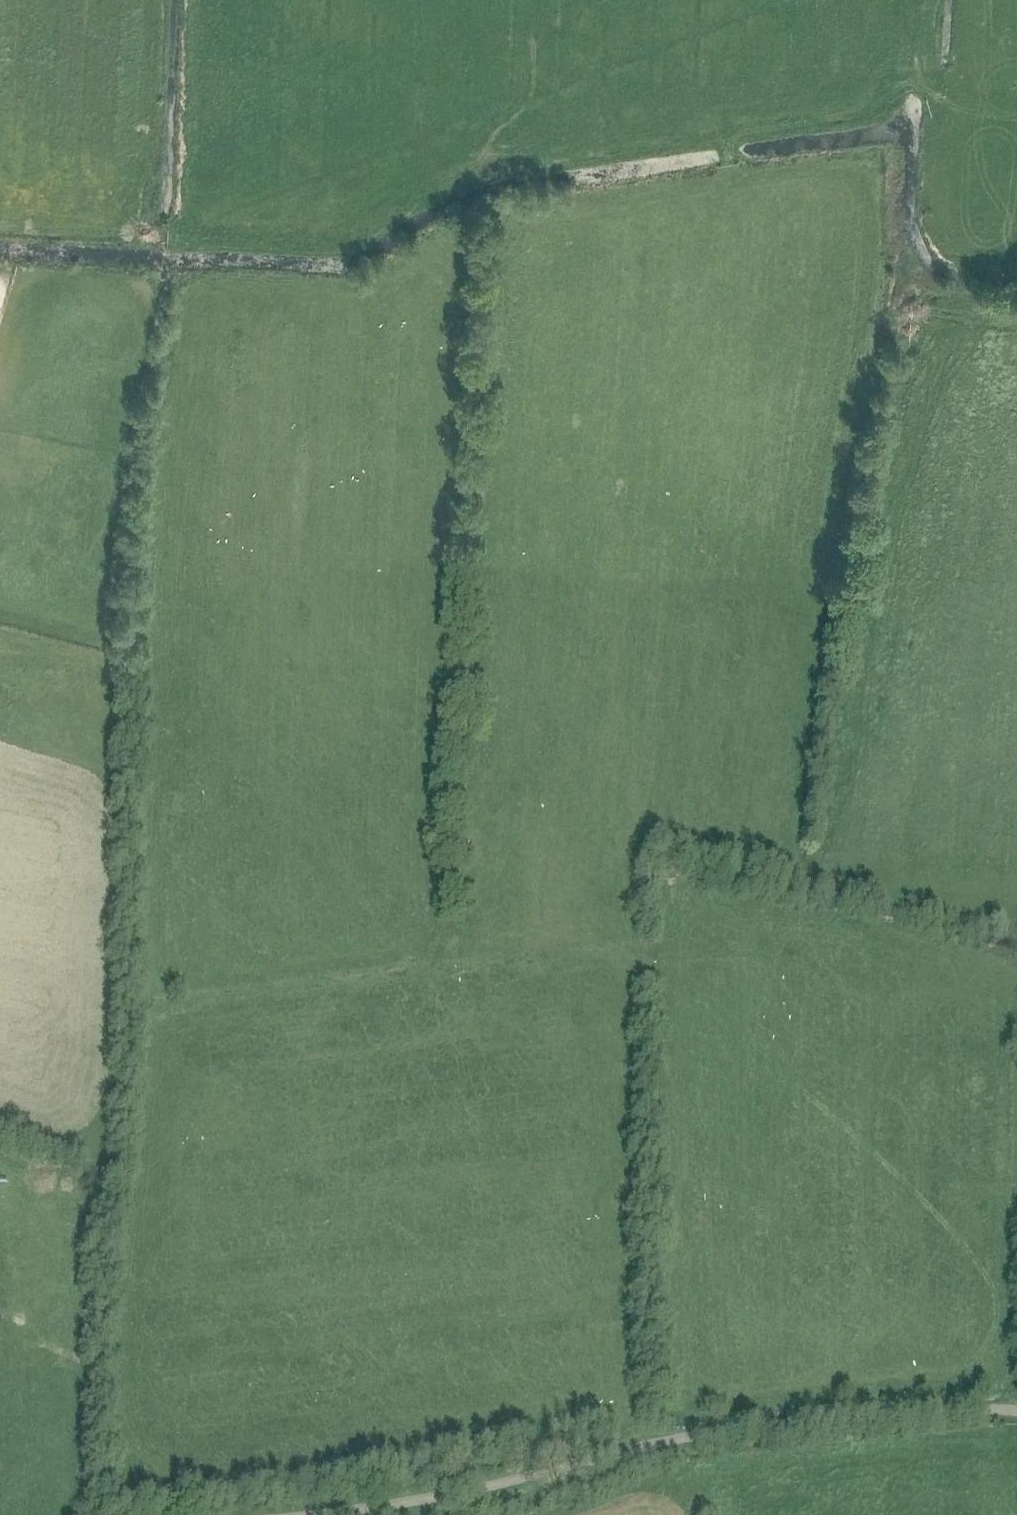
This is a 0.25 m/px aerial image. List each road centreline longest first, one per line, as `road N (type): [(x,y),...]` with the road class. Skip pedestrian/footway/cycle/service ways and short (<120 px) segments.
road 1 (unclassified): [(337,1514),(757,1425),(1016,1411)]

